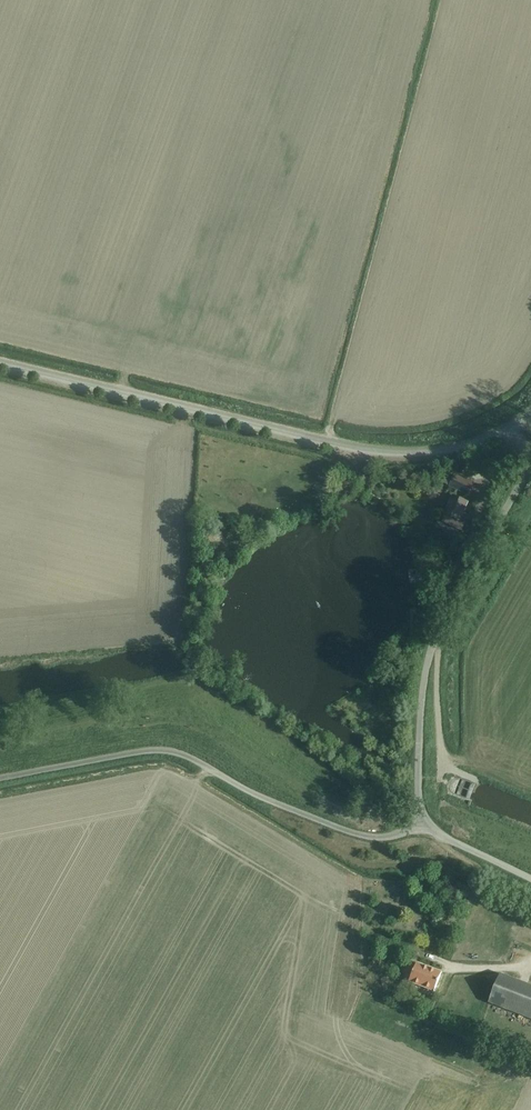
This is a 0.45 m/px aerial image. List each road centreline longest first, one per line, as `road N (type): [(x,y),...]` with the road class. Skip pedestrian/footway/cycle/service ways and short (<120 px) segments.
road 1 (unclassified): [(503,431),(453,450),(398,455),(0,366)]
road 2 (unclassified): [(0,778),(163,751),(353,833),(379,838),(419,829)]
road 3 (unclassified): [(530,466),(439,623),(426,661),(416,703),(419,829)]
road 4 (unclassified): [(419,829),(530,879)]

